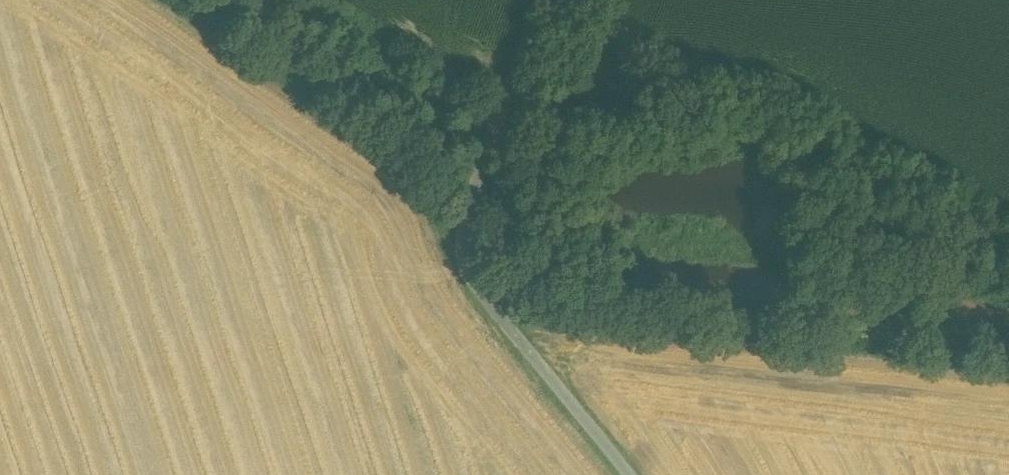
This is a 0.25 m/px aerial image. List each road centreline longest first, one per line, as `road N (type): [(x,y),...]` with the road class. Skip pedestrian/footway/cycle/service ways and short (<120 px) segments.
road 1 (residential): [(535,0),(464,204),(462,253),(629,474)]

